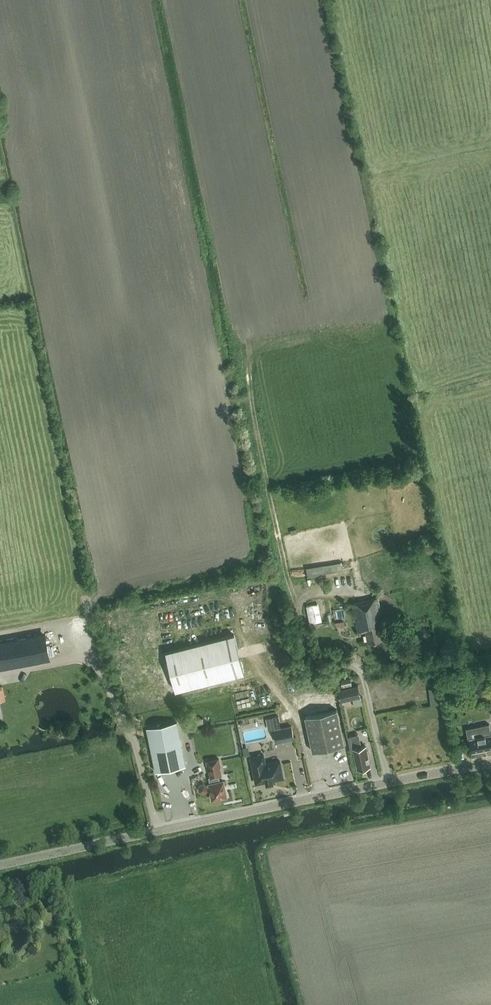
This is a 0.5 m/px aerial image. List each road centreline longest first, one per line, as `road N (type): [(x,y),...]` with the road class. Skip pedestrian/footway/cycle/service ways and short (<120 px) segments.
road 1 (tertiary): [(0,871),(490,764)]

